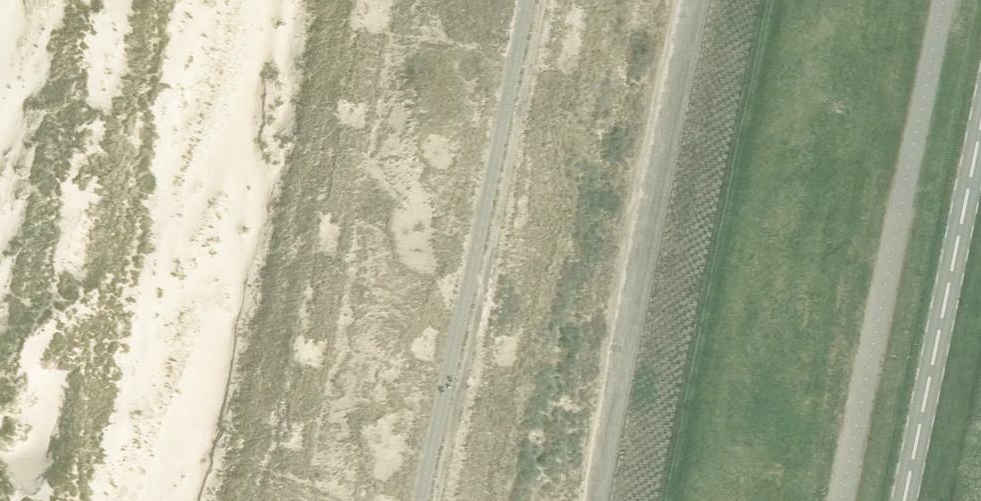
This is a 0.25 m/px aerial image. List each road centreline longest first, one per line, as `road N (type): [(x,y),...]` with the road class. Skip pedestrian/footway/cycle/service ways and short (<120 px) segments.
road 1 (tertiary): [(904,500),(980,128)]

